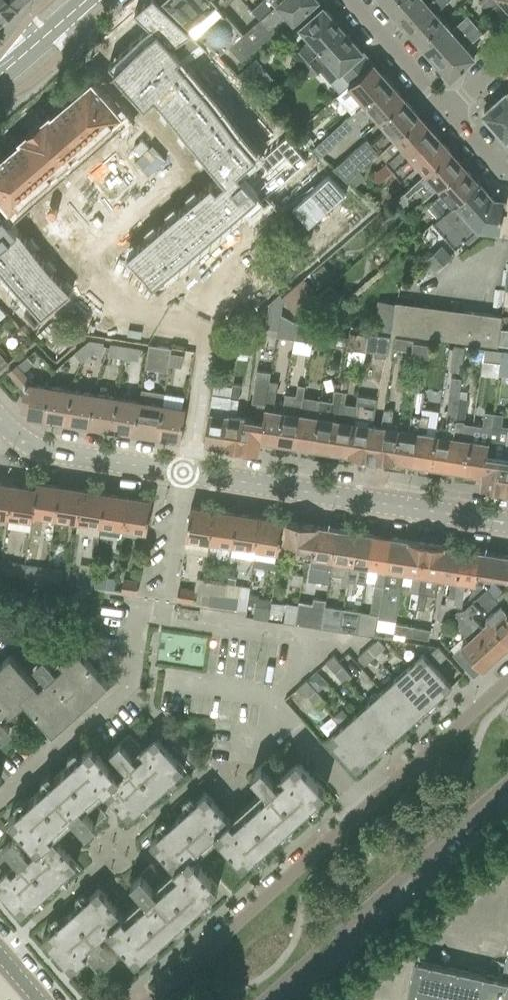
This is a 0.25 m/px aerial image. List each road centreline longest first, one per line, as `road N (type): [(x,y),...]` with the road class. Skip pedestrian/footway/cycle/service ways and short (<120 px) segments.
road 1 (tertiary): [(507,523),(41,450),(0,420)]
road 2 (residential): [(369,804),(268,699),(312,657),(296,636),(160,616)]
road 3 (residential): [(267,999),(507,785)]
road 4 (residential): [(369,804),(151,999)]
road 5 (residential): [(0,799),(107,706),(132,663),(140,613),(160,616)]
road 6 (residential): [(507,679),(369,804)]
road 7 (residential): [(445,116),(348,0)]

